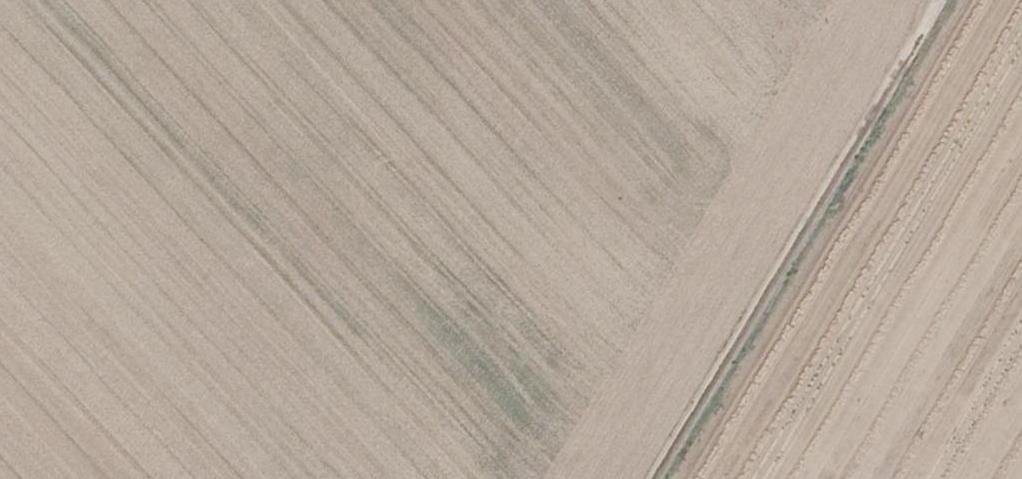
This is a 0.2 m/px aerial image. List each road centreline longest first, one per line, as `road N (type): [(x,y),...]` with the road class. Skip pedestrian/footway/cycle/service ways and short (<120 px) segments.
road 1 (track): [(647,478),(940,0)]

